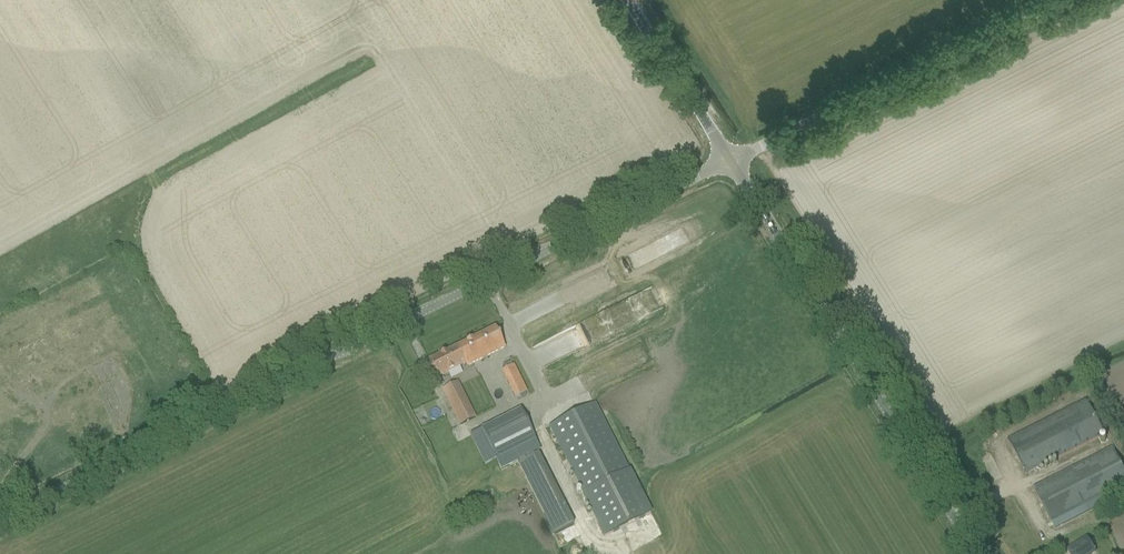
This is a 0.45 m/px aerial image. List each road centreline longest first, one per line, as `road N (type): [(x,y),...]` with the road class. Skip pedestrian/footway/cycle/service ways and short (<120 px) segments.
road 1 (unclassified): [(0,522),(733,163)]
road 2 (unclassified): [(979,553),(733,163)]
road 3 (unclassified): [(733,163),(1062,0)]
road 4 (unclassified): [(733,163),(632,0)]

